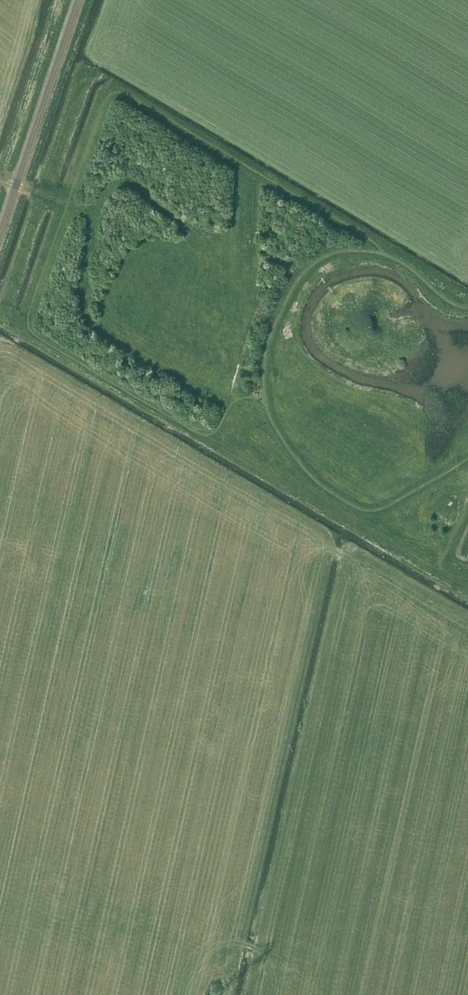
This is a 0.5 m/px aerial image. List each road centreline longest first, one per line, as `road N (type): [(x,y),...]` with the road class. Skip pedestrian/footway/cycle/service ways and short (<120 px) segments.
road 1 (track): [(467,589),(8,318),(87,75)]
road 2 (track): [(216,395),(244,312),(247,168),(124,94),(107,96),(29,334)]
road 3 (track): [(212,444),(229,412),(226,401),(93,325),(85,308),(89,217),(0,181)]
road 4 (track): [(245,247),(192,230),(121,183),(88,215)]
road 5 (track): [(389,255),(247,168)]

